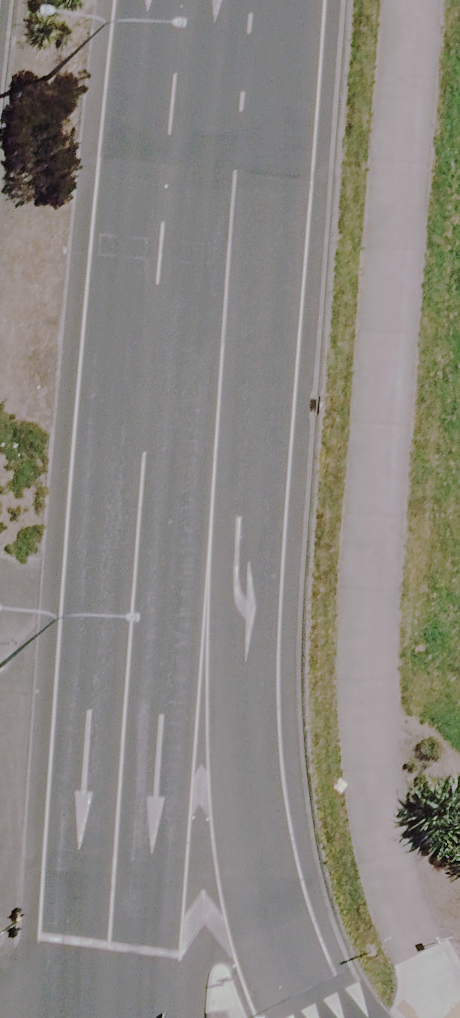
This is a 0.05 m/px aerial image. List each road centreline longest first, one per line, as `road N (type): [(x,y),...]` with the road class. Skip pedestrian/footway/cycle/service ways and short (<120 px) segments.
road 1 (primary): [(185,0),(268,227),(246,767),(292,990),(310,1017)]
road 2 (primary): [(184,0),(117,1017)]

